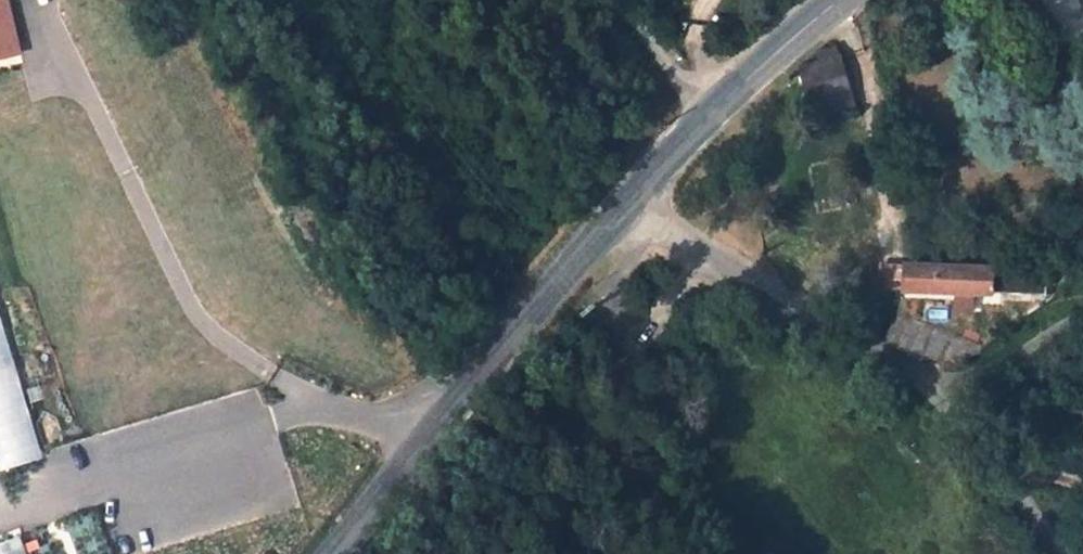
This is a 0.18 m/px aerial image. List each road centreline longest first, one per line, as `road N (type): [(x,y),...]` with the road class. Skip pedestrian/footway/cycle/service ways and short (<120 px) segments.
road 1 (unclassified): [(635,189),(945,403),(1062,553)]
road 2 (tertiary): [(316,553),(635,189)]
road 3 (tertiary): [(635,189),(778,45),(838,0)]

